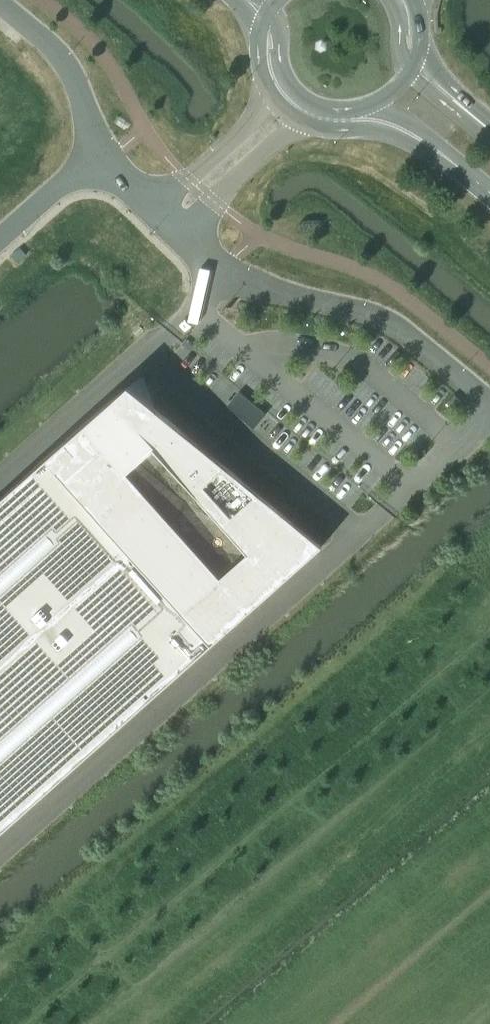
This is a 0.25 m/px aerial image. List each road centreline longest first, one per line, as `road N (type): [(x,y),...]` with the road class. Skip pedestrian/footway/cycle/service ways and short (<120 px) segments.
road 1 (unclassified): [(182,233),(230,277),(393,324),(489,402)]
road 2 (unclassified): [(0,3),(56,52),(103,157)]
road 3 (unclassified): [(182,233),(298,120)]
road 4 (unclassified): [(272,99),(156,208)]
road 5 (secondary): [(298,120),(390,132),(450,159)]
road 6 (unclassified): [(103,157),(0,238)]

